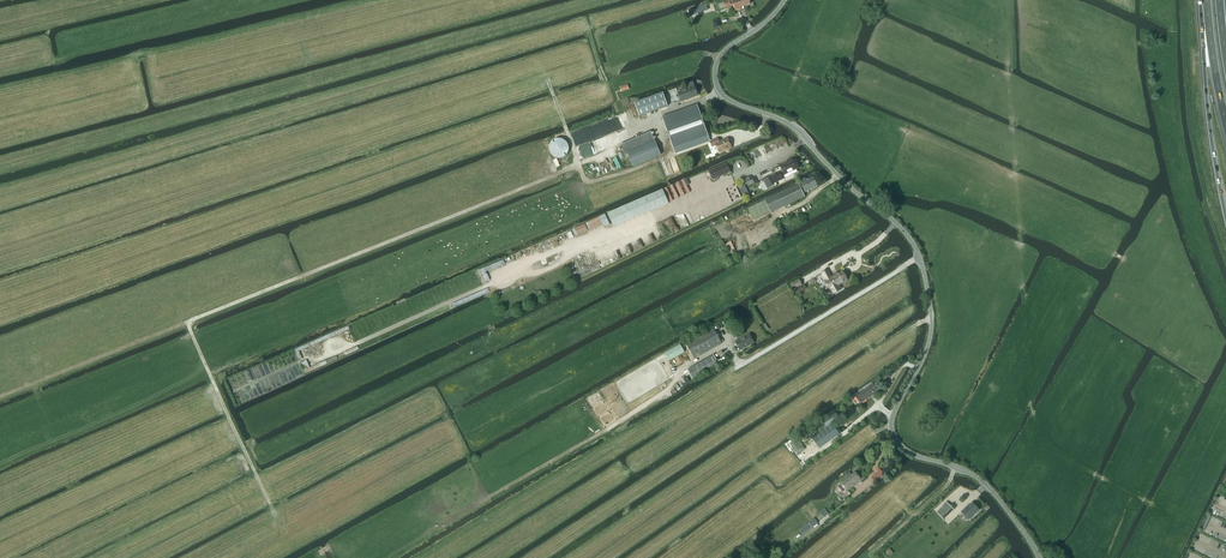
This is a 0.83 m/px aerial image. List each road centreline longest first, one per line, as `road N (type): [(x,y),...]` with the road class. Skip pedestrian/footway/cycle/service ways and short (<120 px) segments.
road 1 (unclassified): [(785,0),(720,55),(717,88),(731,101),(788,122),(908,236),(920,257),(933,322),(929,350),(893,414),(895,439),(980,480),(1038,557)]
road 2 (track): [(643,121),(610,153),(188,321),(275,515)]
road 3 (trunk): [(1203,0),(1208,110),(1225,218)]
road 4 (track): [(188,321),(0,396)]
road 5 (track): [(890,426),(782,497)]
road 6 (trunk): [(1207,0),(1225,124)]

